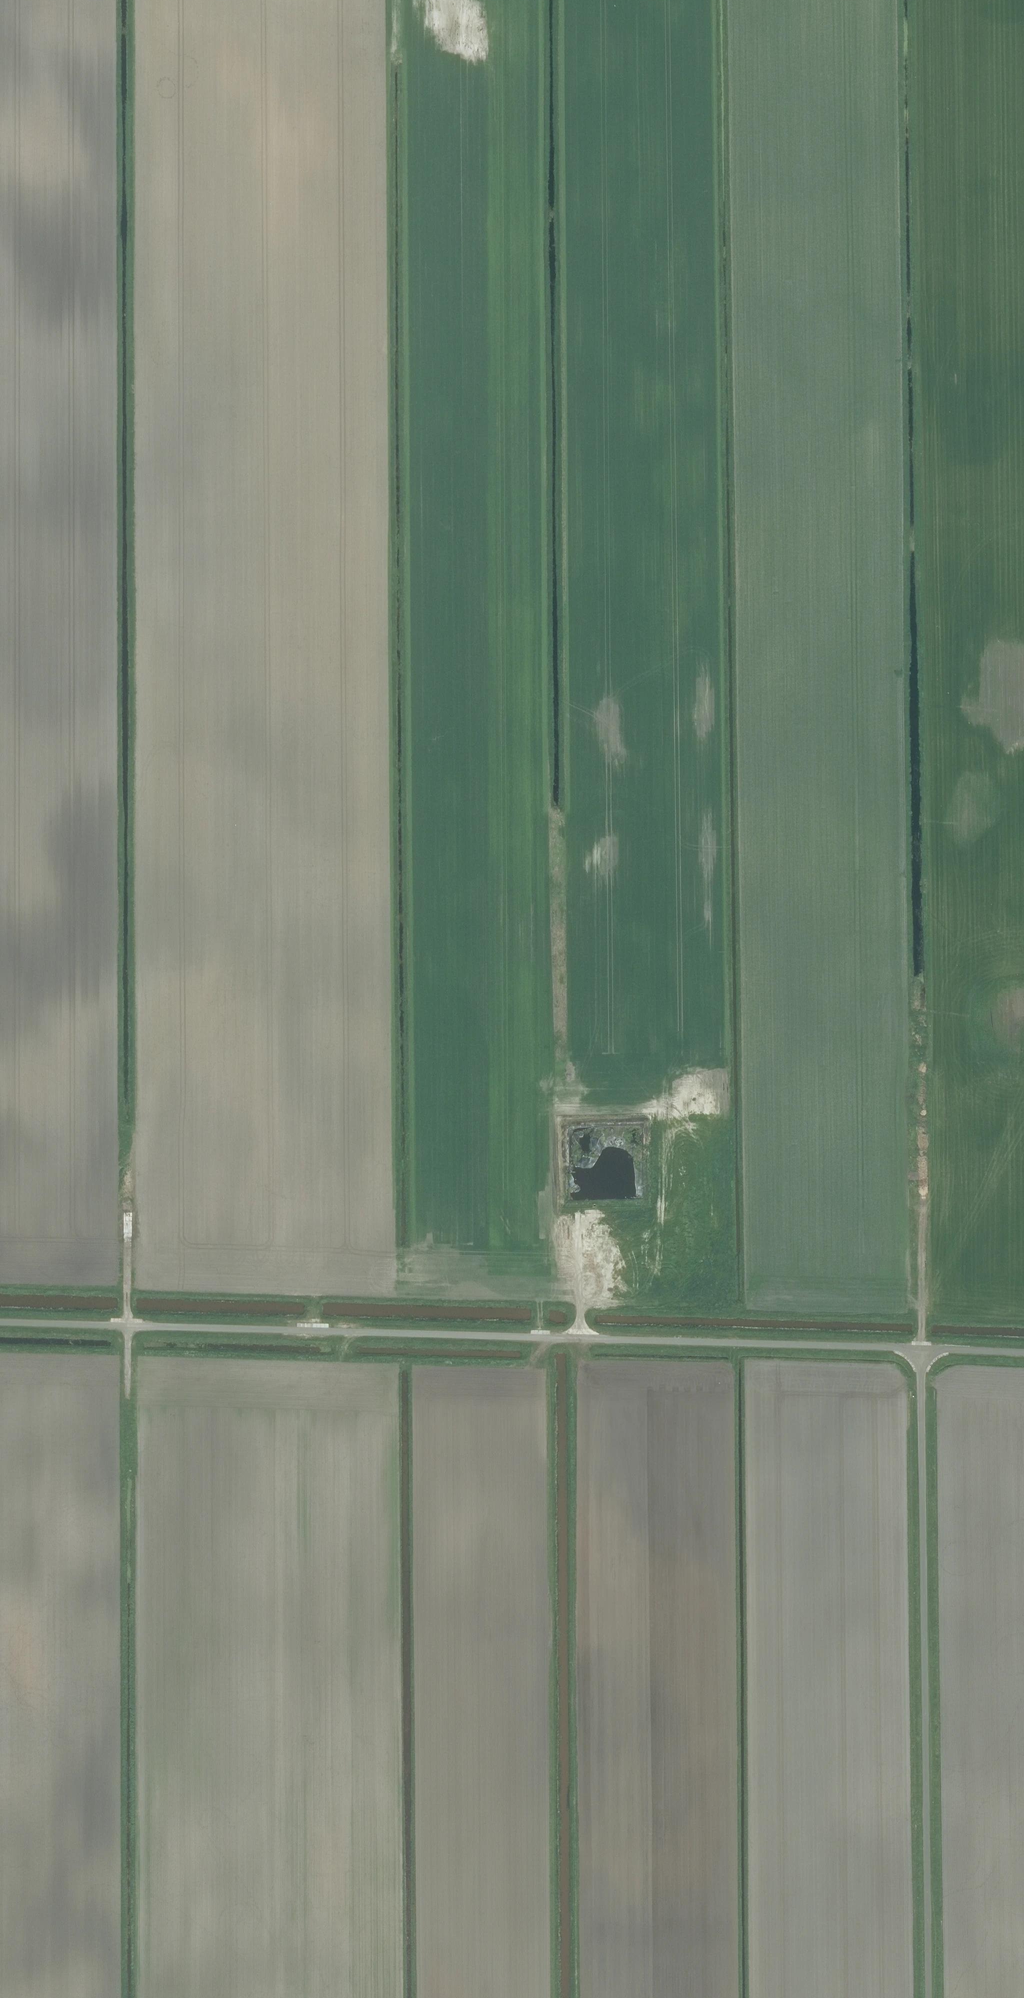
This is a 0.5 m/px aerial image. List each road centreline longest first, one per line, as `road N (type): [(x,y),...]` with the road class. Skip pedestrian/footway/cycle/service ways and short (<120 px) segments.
road 1 (unclassified): [(919,1348),(0,1322)]
road 2 (unclassified): [(928,1997),(919,1348)]

